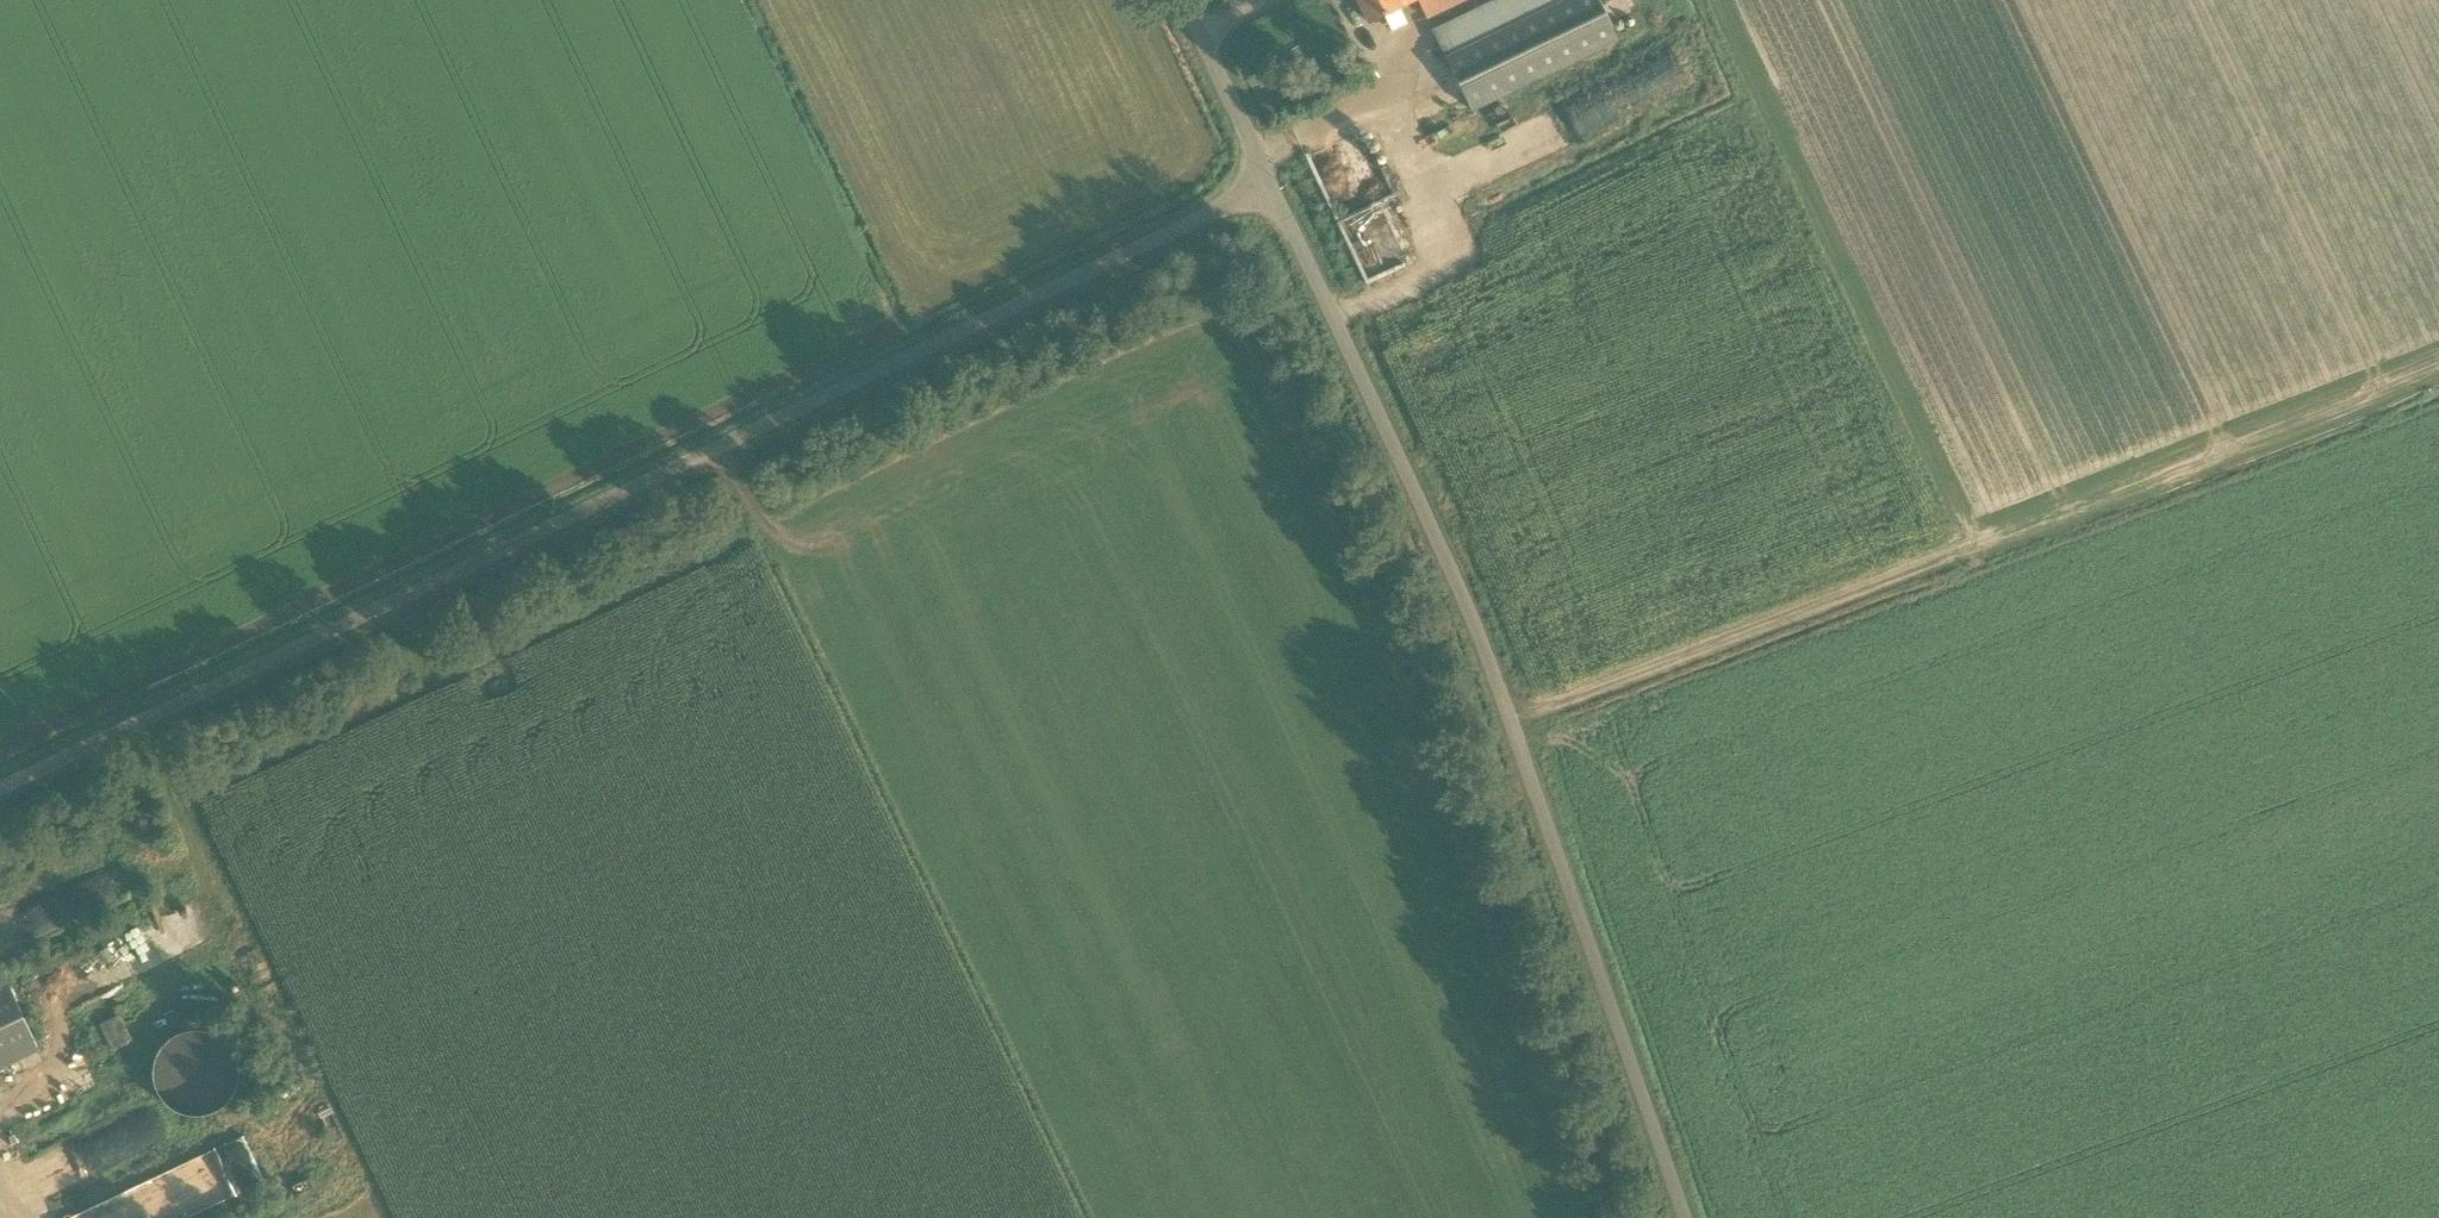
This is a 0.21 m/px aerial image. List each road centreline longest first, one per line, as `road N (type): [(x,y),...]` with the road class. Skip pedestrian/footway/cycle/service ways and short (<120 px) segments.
road 1 (unclassified): [(0,783),(1263,187)]
road 2 (unclassified): [(1673,1217),(1485,684),(1263,187)]
road 3 (unclassified): [(1263,187),(1173,0)]

